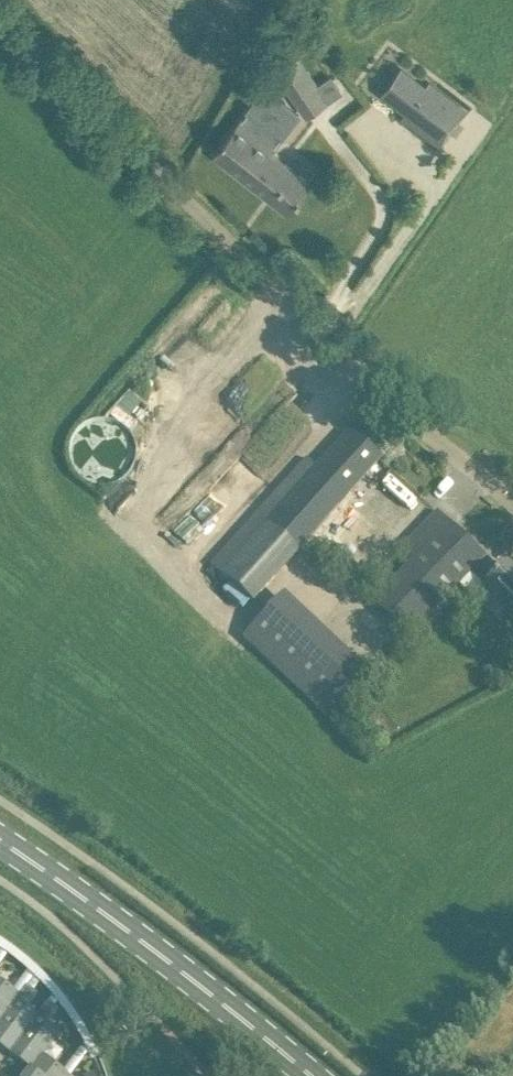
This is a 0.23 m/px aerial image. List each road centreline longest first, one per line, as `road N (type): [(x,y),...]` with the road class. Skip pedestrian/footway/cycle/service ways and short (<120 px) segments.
road 1 (unclassified): [(512,503),(390,398),(0,18)]
road 2 (secondary): [(305,1075),(0,841)]

